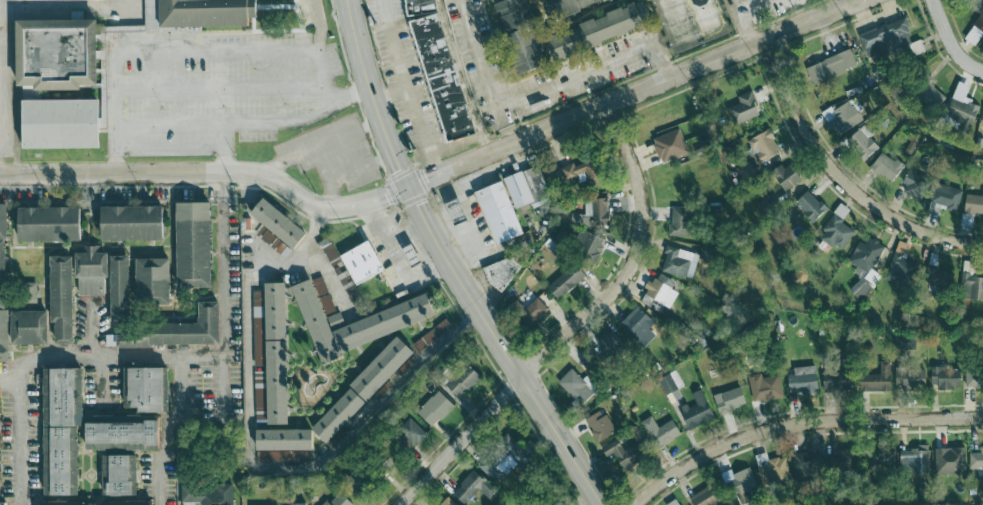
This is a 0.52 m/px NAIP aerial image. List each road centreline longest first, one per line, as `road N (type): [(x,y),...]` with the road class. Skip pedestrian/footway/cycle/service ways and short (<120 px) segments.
road 1 (secondary): [(349,0),(407,188),(600,504)]
road 2 (residential): [(401,504),(631,267),(642,192),(609,104)]
road 3 (tertiary): [(477,159),(865,0)]
road 4 (residential): [(982,419),(783,425),(709,450),(636,504)]
road 5 (tertiary): [(0,172),(259,173),(306,201),(336,206)]
road 6 (residential): [(767,40),(809,140),(843,183),(921,233),(982,246)]

